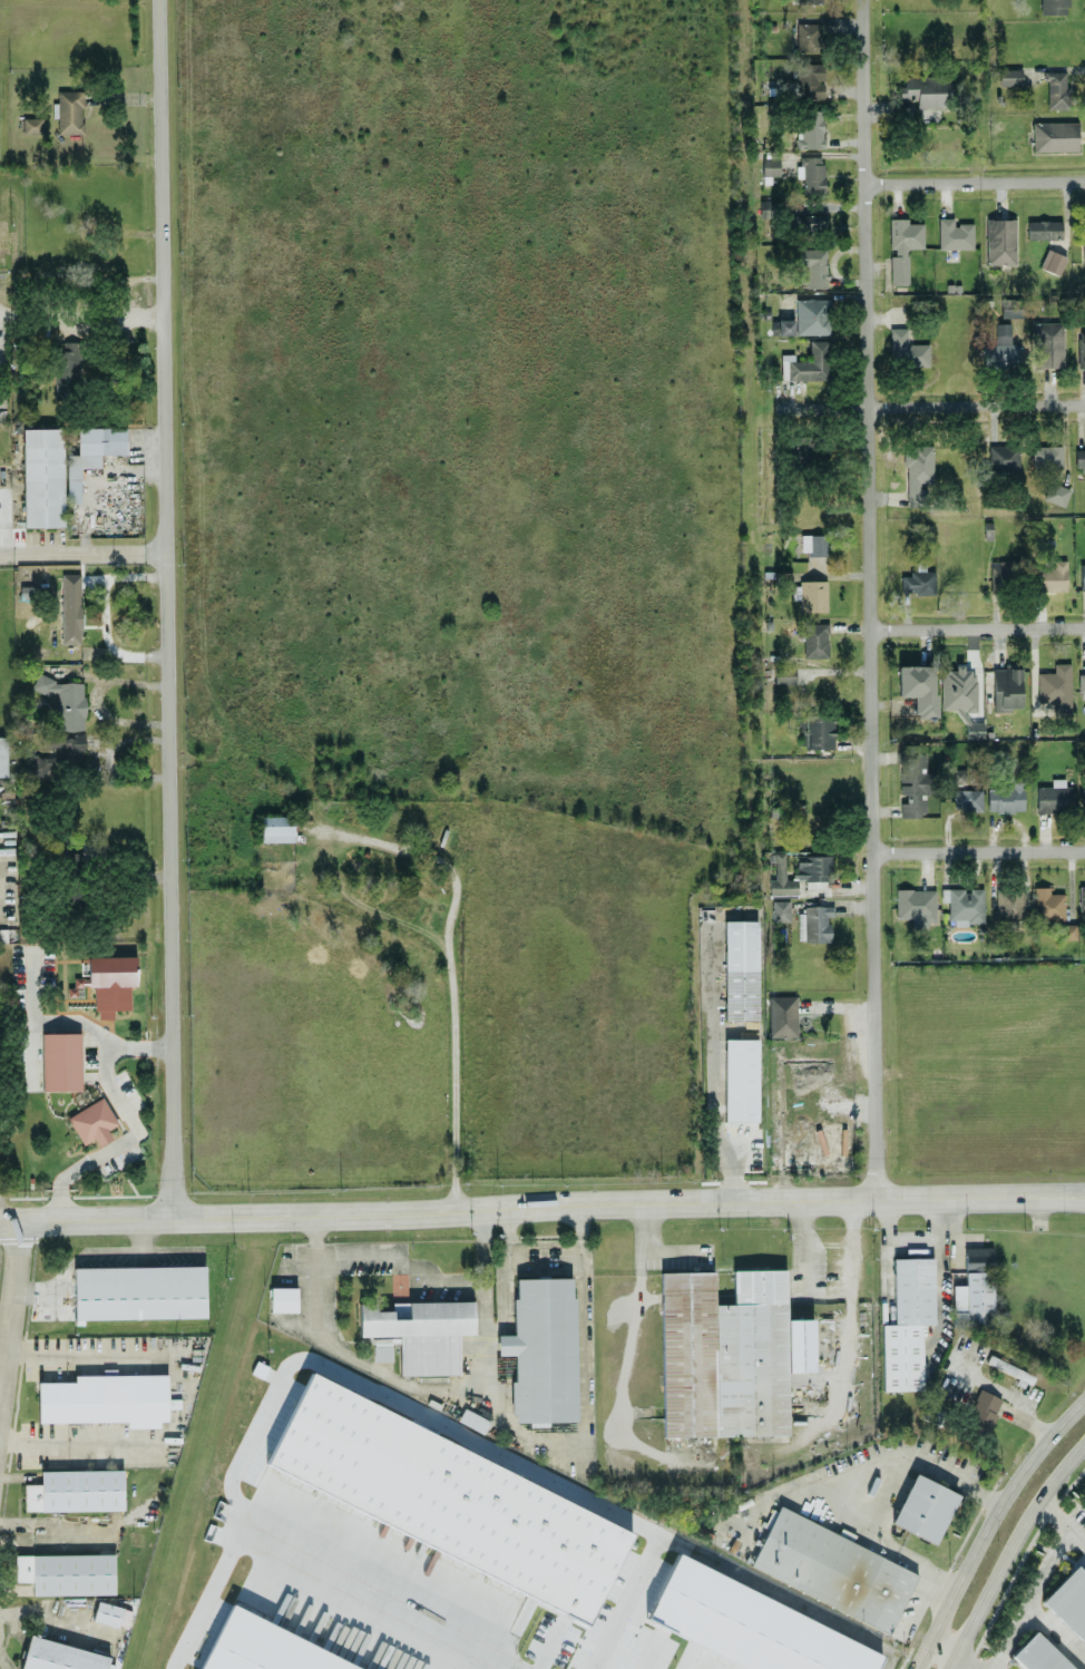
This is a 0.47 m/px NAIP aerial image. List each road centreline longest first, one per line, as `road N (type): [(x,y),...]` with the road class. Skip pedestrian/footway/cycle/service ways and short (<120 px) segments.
road 1 (residential): [(172,1218),(161,0)]
road 2 (residential): [(877,1198),(862,0)]
road 3 (tertiary): [(1084,1193),(0,1223)]
road 4 (tertiary): [(1084,1398),(1000,1503),(914,1668)]
road 5 (residential): [(779,407),(1084,404)]
road 6 (residential): [(454,909),(465,1211)]
road 7 (tertiary): [(947,1668),(1015,1538),(1084,1441)]
road 8 (residential): [(1084,179),(864,183)]
road 9 (residential): [(870,628),(1084,626)]
road 10 (residential): [(873,851),(1084,850)]
road 11 (residential): [(21,1222),(0,1398)]
road 12 (residential): [(165,552),(0,553)]

